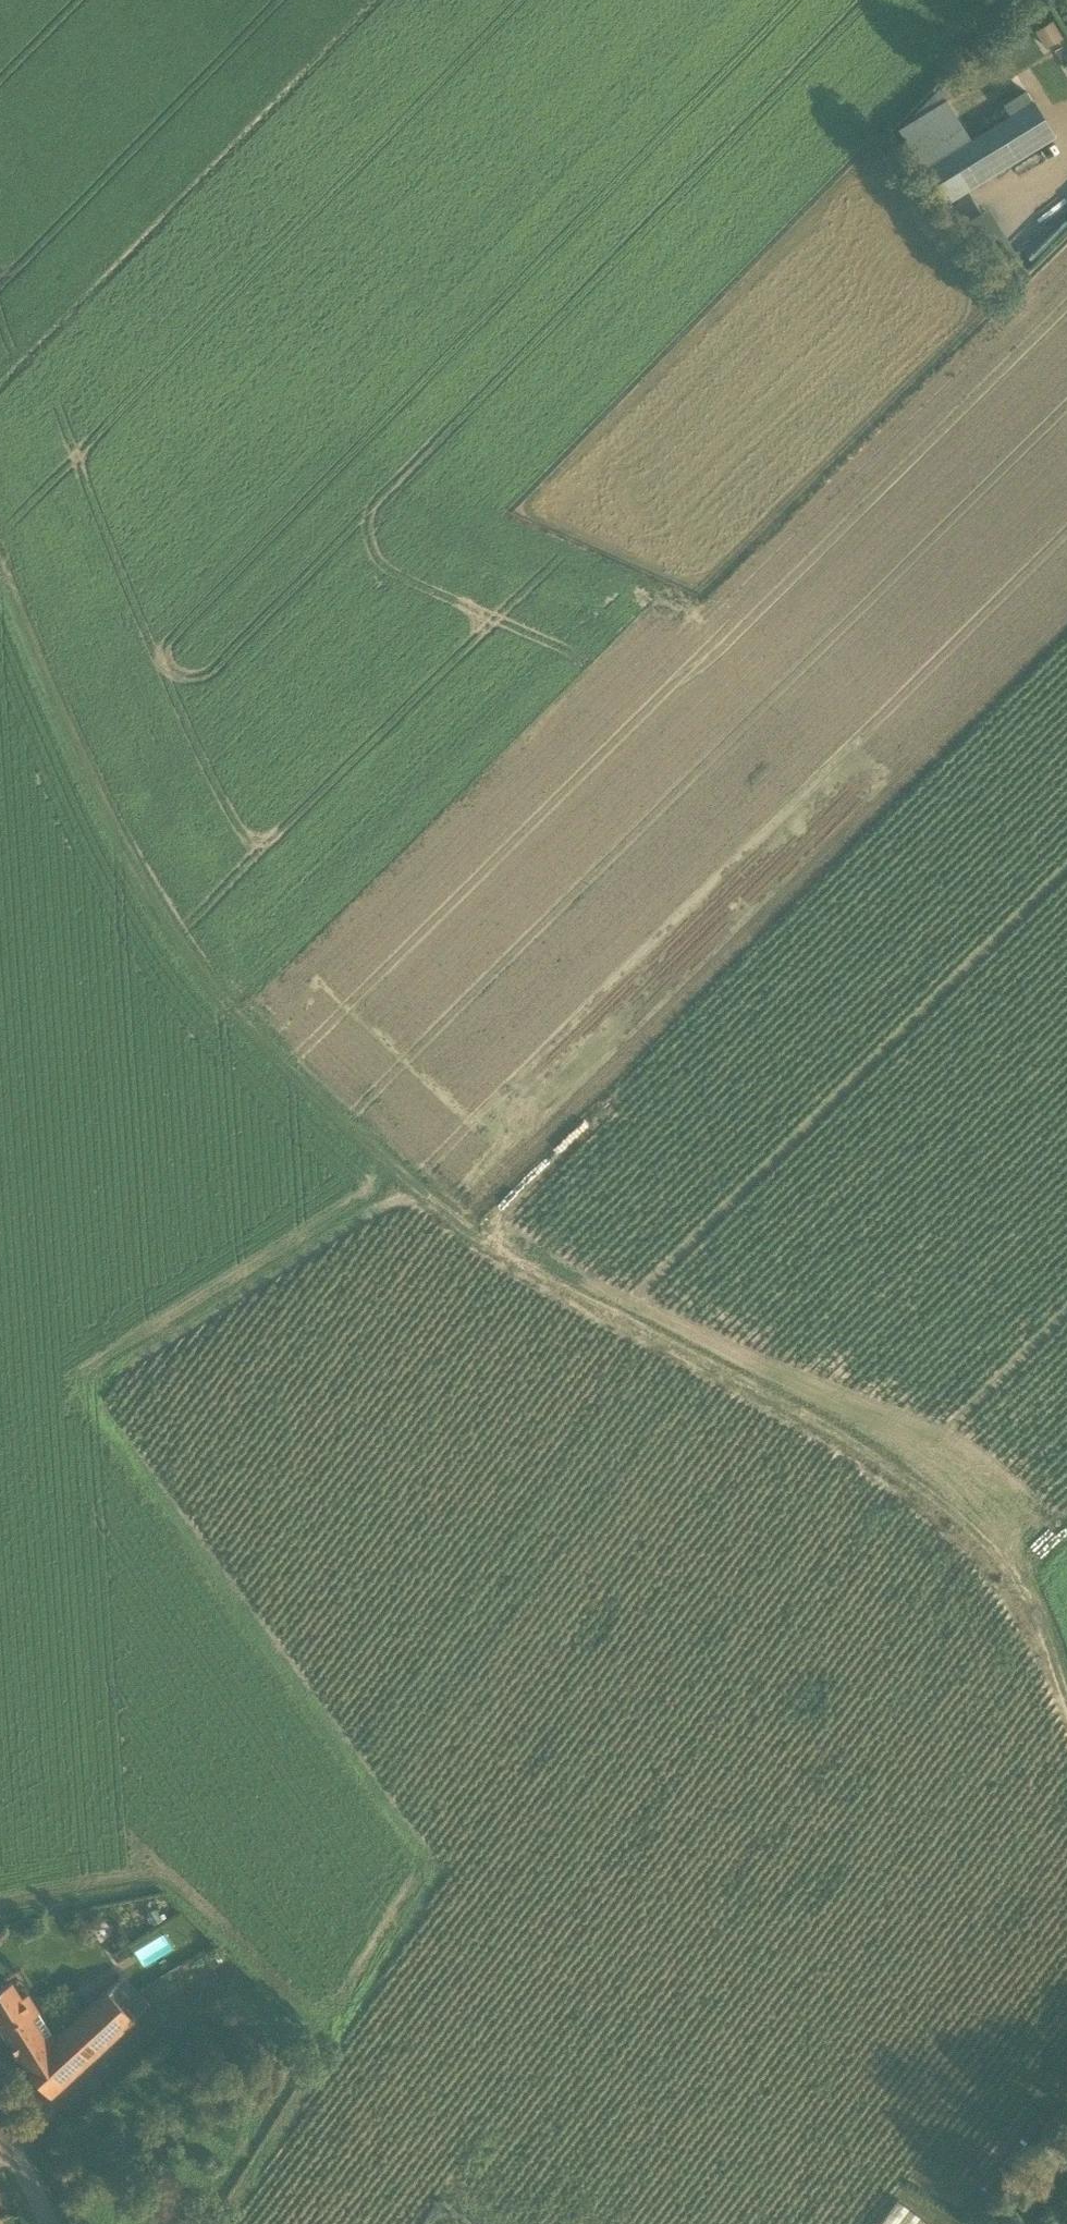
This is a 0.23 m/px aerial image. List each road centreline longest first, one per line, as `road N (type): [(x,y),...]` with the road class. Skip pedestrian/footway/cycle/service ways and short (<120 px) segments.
road 1 (track): [(0,548),(49,675),(162,899),(314,1105),(450,1223),(899,1484),(962,1535),(1013,1599),(1066,1706)]

